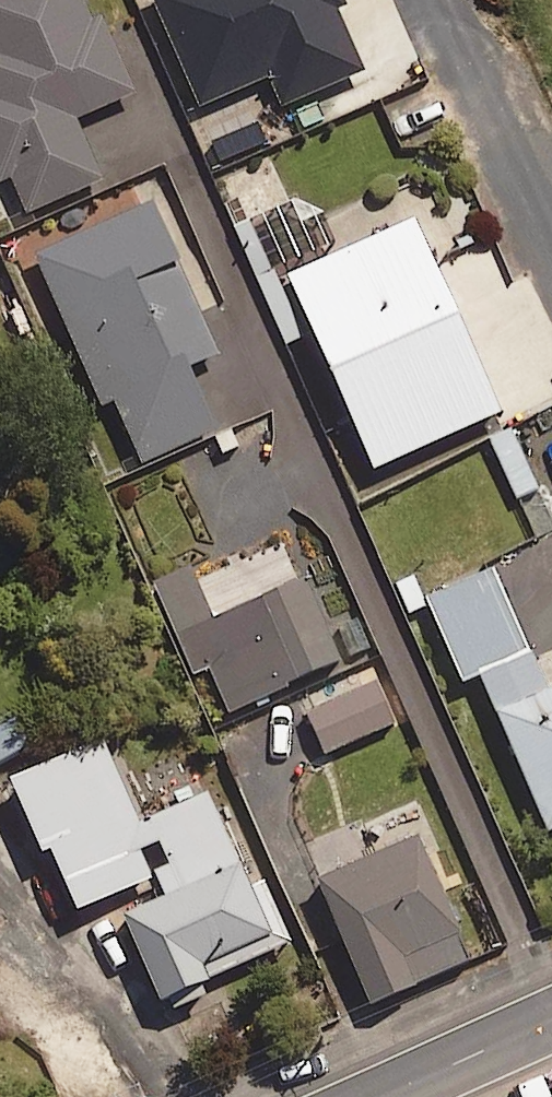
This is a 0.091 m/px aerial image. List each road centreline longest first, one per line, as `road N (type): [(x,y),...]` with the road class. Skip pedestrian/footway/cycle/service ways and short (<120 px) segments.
road 1 (unclassified): [(176,1096),(112,1012),(0,893)]
road 2 (tertiary): [(377,1096),(551,1019)]

